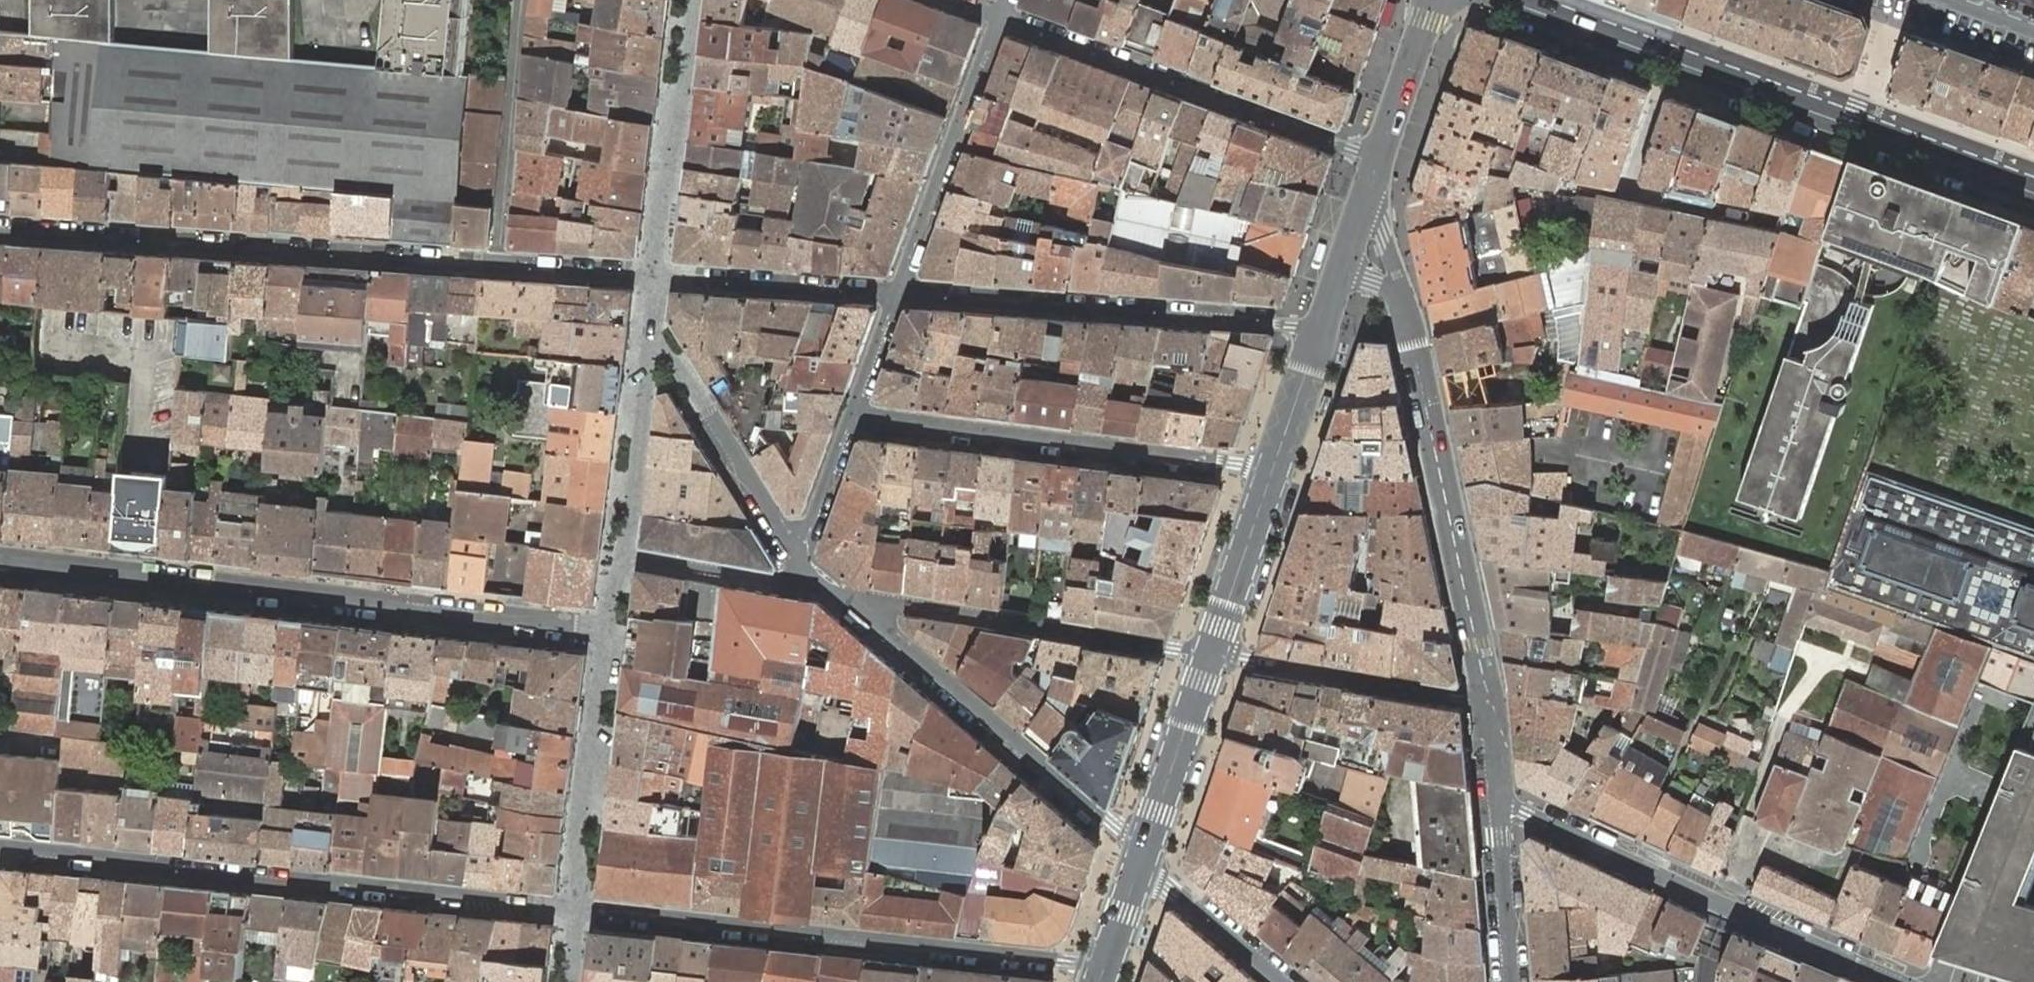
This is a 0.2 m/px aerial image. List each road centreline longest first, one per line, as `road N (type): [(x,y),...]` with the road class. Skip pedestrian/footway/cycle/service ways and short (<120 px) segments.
road 1 (residential): [(0,228),(655,275)]
road 2 (residential): [(0,558),(603,629)]
road 3 (residential): [(574,907),(0,844)]
road 4 (secondary): [(1513,0),(2033,190)]
road 5 (residential): [(1105,968),(574,907)]
road 6 (residential): [(1488,702),(1407,317),(1372,281),(1340,272)]
road 7 (residential): [(855,415),(1236,465),(1273,518)]
road 8 (residential): [(1901,981),(1527,815),(1498,813)]
road 9 (residential): [(1319,335),(1290,325),(899,292)]
road 10 (residential): [(1379,156),(999,17)]
road 11 (residential): [(837,594),(1143,857)]
road 12 (residential): [(1211,655),(837,594)]
road 13 (residential): [(999,17),(899,292)]
road 14 (residential): [(1488,702),(1211,655)]
road 15 (residential): [(603,629),(572,867),(574,907)]
road 16 (residential): [(655,275),(691,0)]
road 17 (residential): [(650,324),(791,547)]
road 18 (residential): [(899,292),(655,275)]
road 19 (residential): [(650,324),(620,556)]
road 20 (residential): [(620,556),(837,594)]
road 21 (tertiary): [(1211,655),(1143,857)]
road 22 (tertiary): [(1319,335),(1282,441),(1273,518)]
road 23 (residential): [(1143,857),(1280,981)]
road 24 (residential): [(1512,981),(1498,813)]
road 25 (tertiary): [(1431,0),(1379,156)]
road 26 (tertiary): [(1273,518),(1211,655)]
road 27 (residential): [(855,415),(813,528),(791,547)]
road 28 (residential): [(899,292),(855,415)]
road 29 (tertiary): [(1379,156),(1340,272)]

